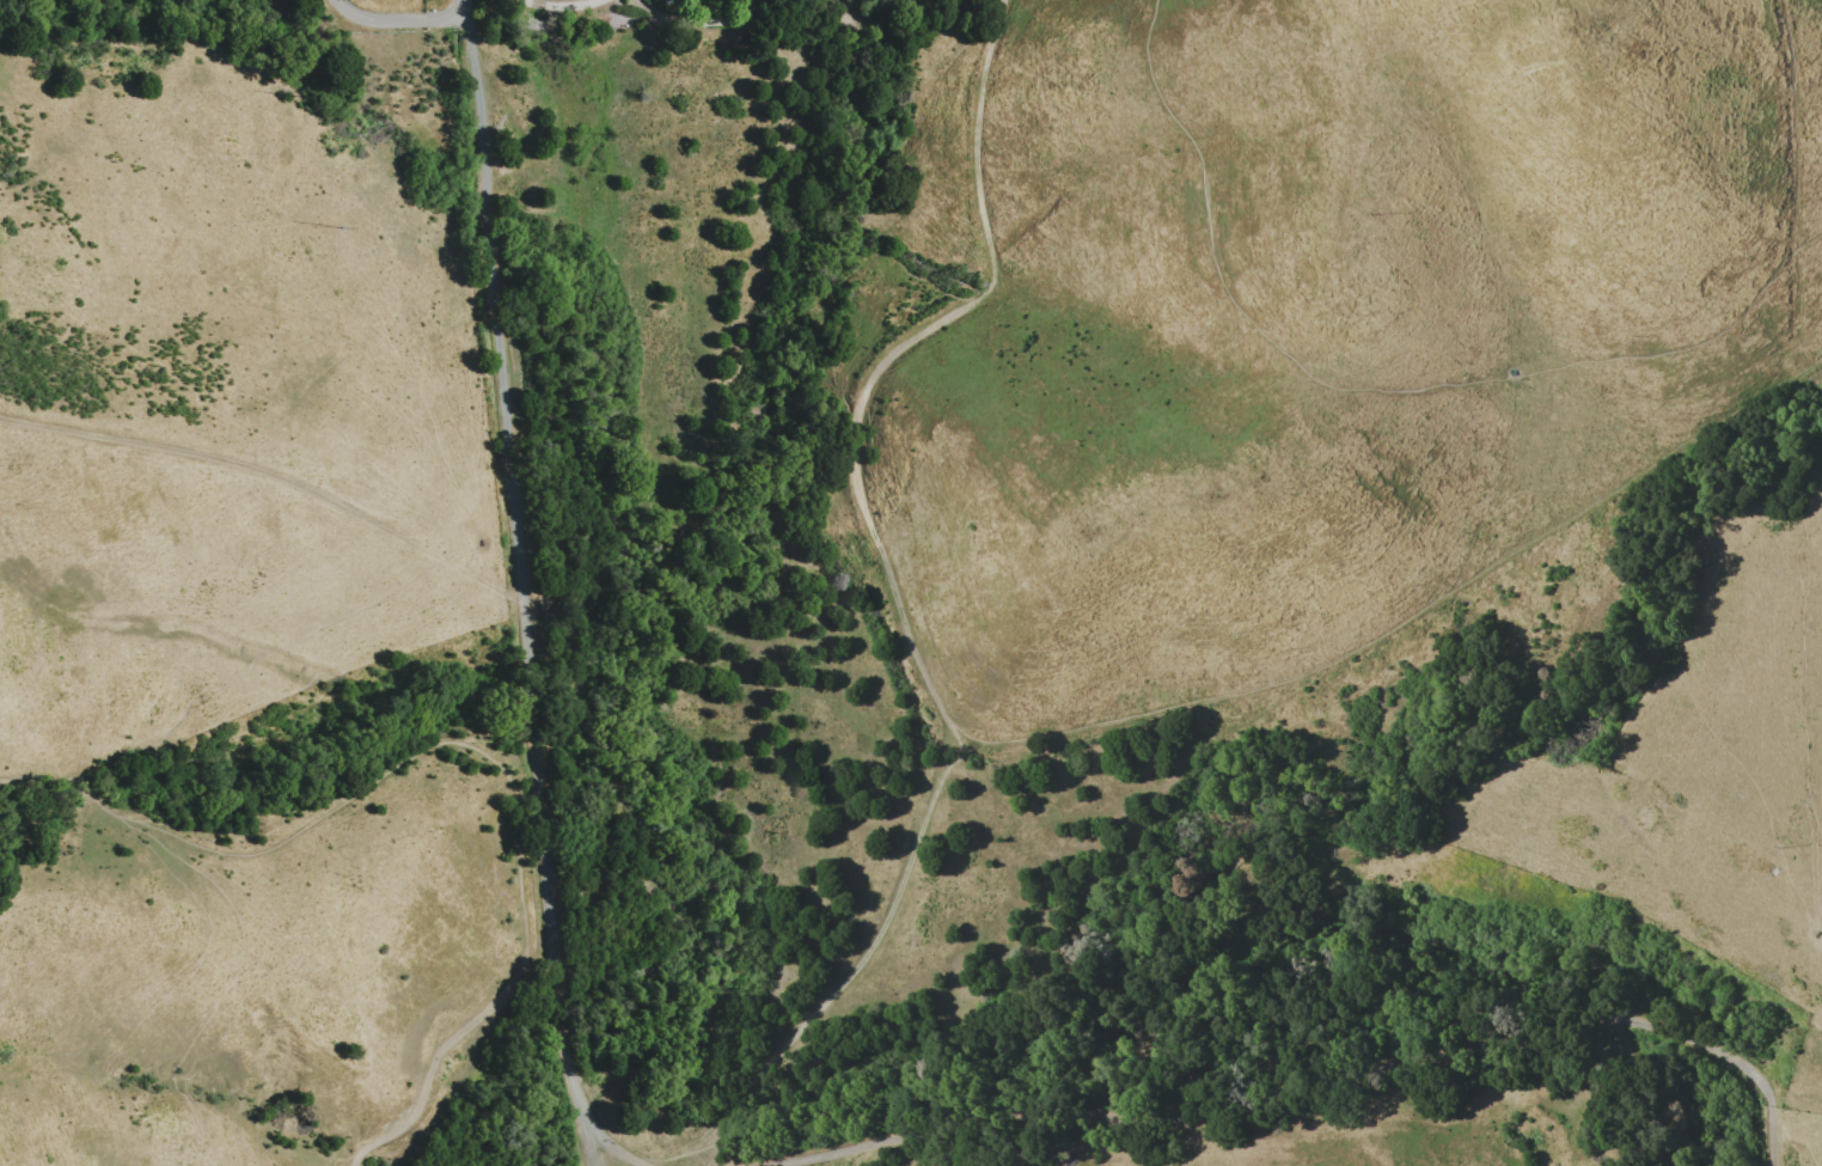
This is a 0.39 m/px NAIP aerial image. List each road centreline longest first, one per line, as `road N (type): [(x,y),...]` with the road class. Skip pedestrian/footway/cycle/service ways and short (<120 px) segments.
road 1 (track): [(784,1165),(1604,1019),(1753,1074),(1778,1100),(1778,1165)]
road 2 (track): [(1821,221),(1729,316),(1673,341),(1566,352),(1462,378),(1341,386),(1308,374),(1243,322),(1217,279),(1193,147),(1150,79),(1145,45),(1155,0)]
road 3 (track): [(948,752),(1138,722),(1307,679),(1610,486),(1778,392),(1821,357)]
road 4 (track): [(464,13),(554,947)]
road 5 (track): [(1005,0),(979,110),(995,292),(925,328),(866,378),(855,477),(948,752)]
road 6 (track): [(948,752),(884,926),(806,1012),(714,1136),(671,1152),(644,1150),(603,1127),(560,1038),(554,947)]
road 7 (track): [(521,592),(503,594),(245,466),(0,422)]
road 8 (track): [(357,1165),(422,1109),(499,1003),(554,947)]
road 9 (residential): [(464,13),(373,22),(336,0)]

